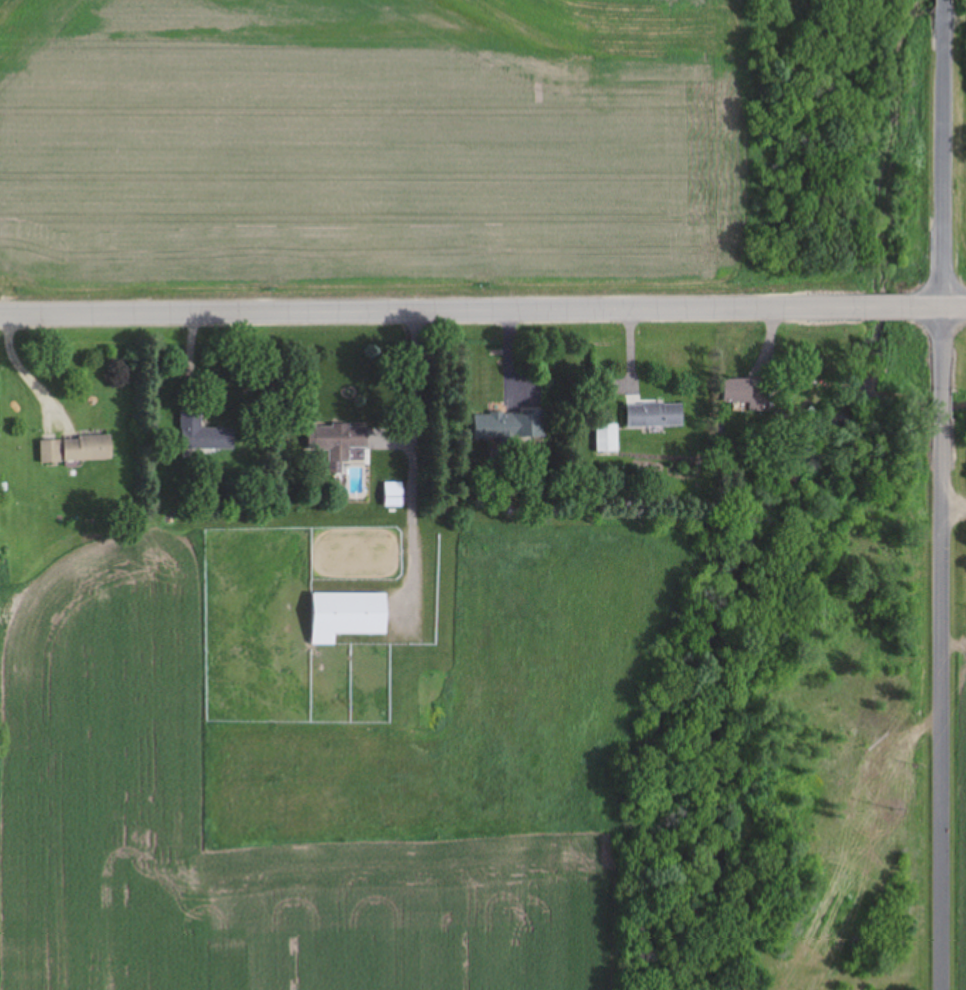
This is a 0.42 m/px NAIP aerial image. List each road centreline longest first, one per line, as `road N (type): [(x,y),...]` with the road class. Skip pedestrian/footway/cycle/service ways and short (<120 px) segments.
road 1 (secondary): [(0,315),(860,307)]
road 2 (residential): [(944,989),(943,420)]
road 3 (residential): [(943,391),(943,5)]

